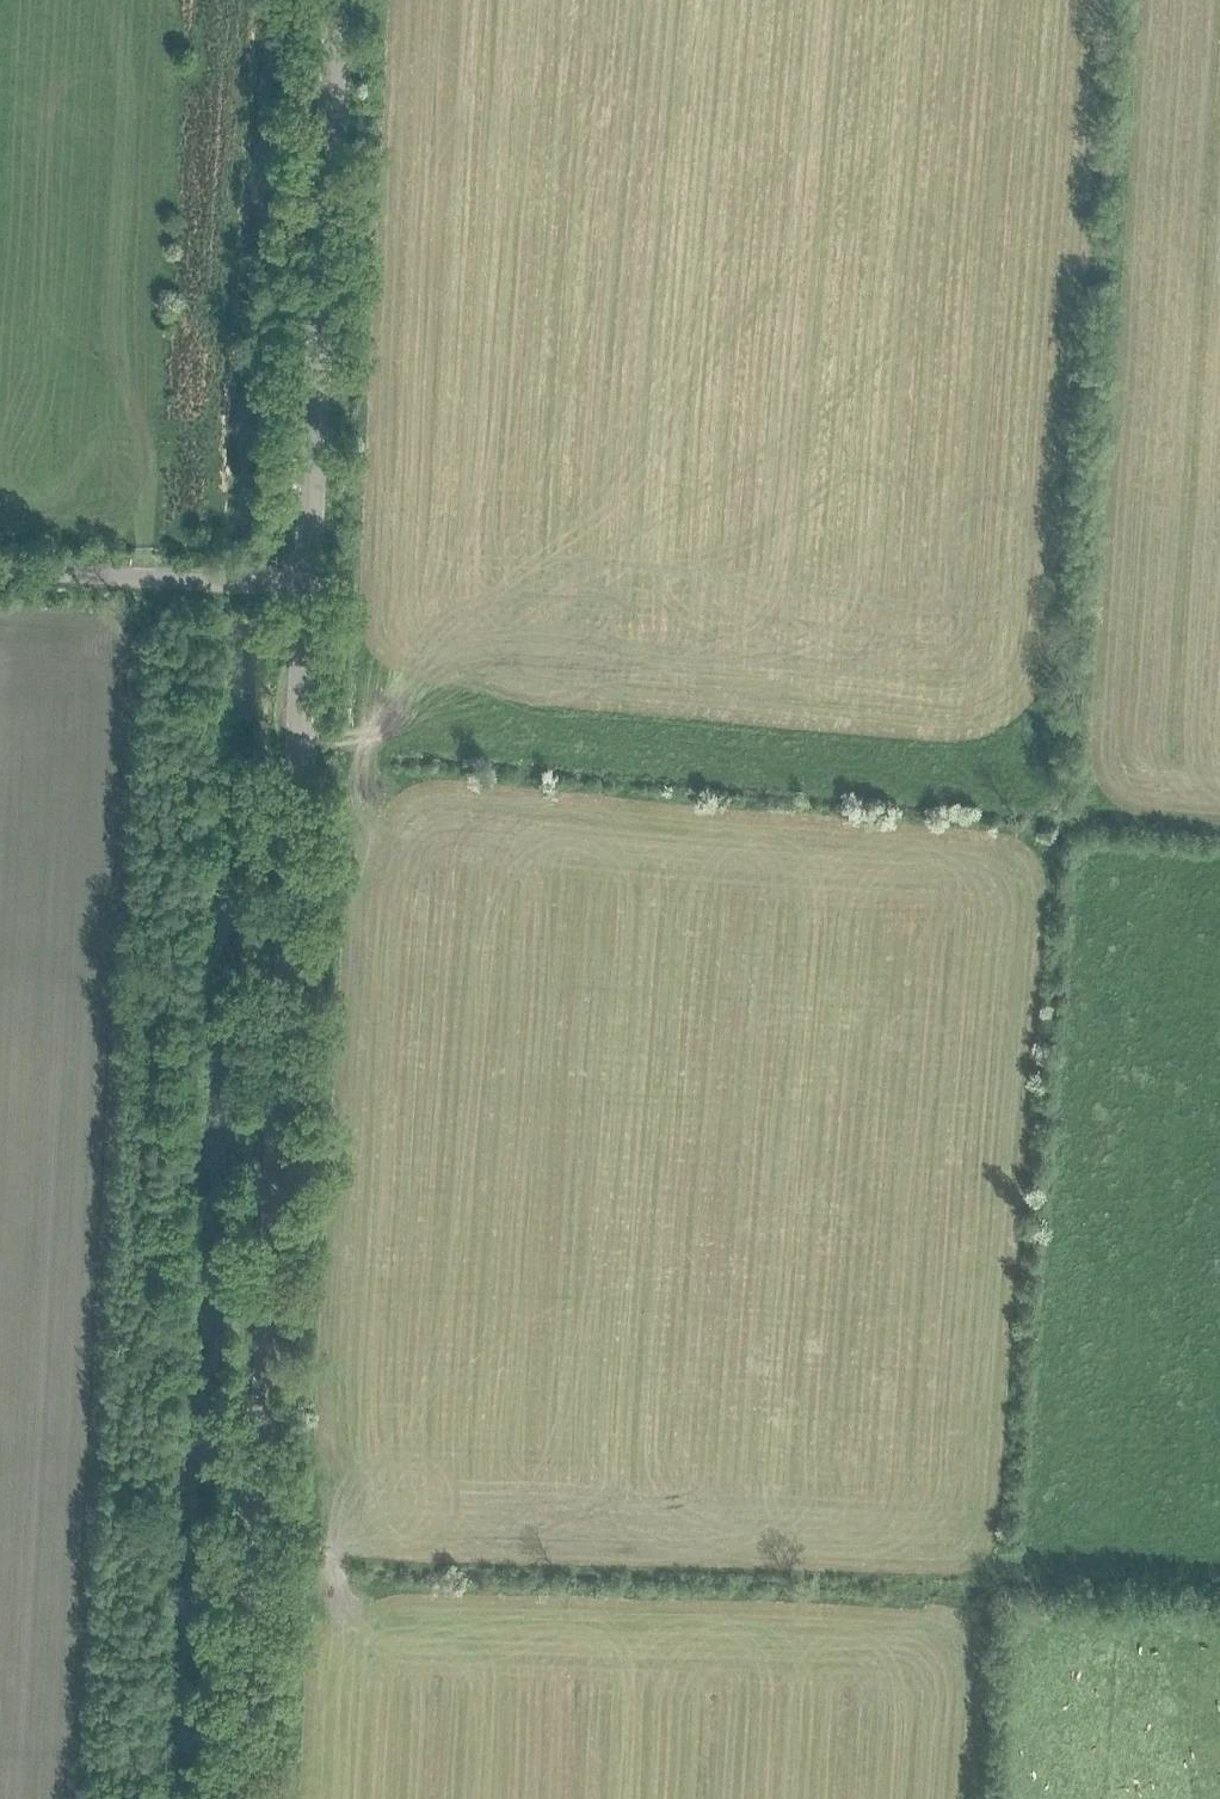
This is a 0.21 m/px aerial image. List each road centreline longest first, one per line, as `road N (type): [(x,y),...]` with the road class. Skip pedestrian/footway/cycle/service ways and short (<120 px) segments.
road 1 (tertiary): [(242,1798),(307,588)]
road 2 (tertiary): [(307,588),(336,0)]
road 3 (tertiary): [(307,588),(0,569)]

